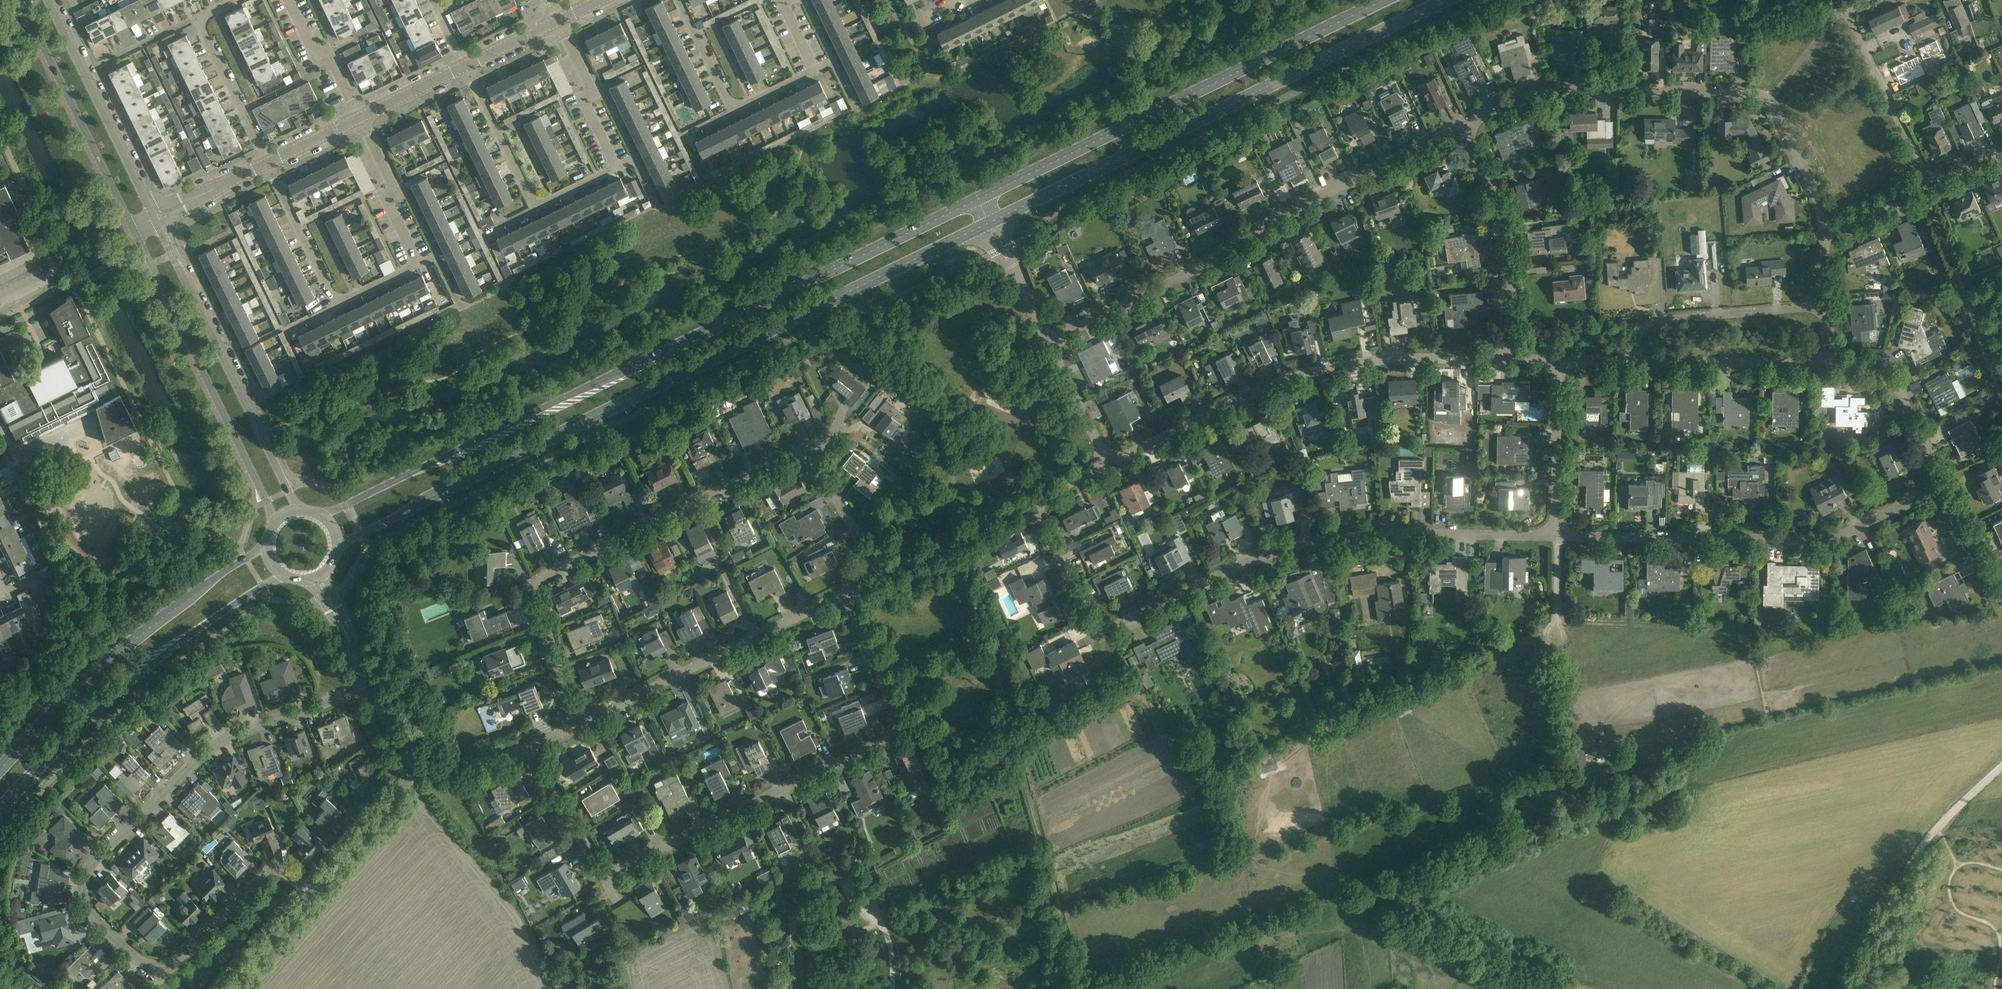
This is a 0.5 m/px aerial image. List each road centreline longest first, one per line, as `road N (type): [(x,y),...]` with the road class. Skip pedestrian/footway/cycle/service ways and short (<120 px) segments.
road 1 (secondary): [(977,199),(320,514)]
road 2 (secondary): [(337,550),(984,226)]
road 3 (residential): [(313,891),(297,877),(275,874),(182,957),(154,965),(139,960),(91,911),(83,884),(93,862),(222,742),(370,687)]
road 4 (residential): [(1556,536),(1401,535),(1294,546),(1108,626),(1088,618),(1032,502)]
road 5 (secondary): [(998,219),(1447,0)]
road 6 (residential): [(605,878),(893,730),(895,707),(848,592)]
road 7 (residential): [(1047,339),(1464,123)]
road 8 (residential): [(1828,233),(1768,96),(1559,88),(1464,123)]
road 9 (secondary): [(1384,0),(977,199)]
road 10 (residential): [(808,455),(796,451),(538,581),(535,599),(582,721)]
road 11 (unclassified): [(1107,463),(1327,369),(1512,359)]
road 12 (residential): [(1943,487),(1816,540),(1556,536)]
road 13 (secondary): [(0,810),(179,643),(286,577)]
road 14 (secondary): [(267,541),(102,668),(0,769)]
road 15 (tertiary): [(137,235),(273,525)]
road 16 (tertiary): [(304,509),(159,225)]
road 17 (track): [(1555,625),(1328,726),(1287,759)]
road 18 (unclassified): [(582,721),(848,592)]
road 19 (track): [(1857,988),(1904,873),(2001,768)]
road 20 (track): [(1077,988),(1012,731)]
road 21 (residential): [(337,304),(420,265),(360,118)]
road 22 (residential): [(559,21),(617,168),(536,208)]
road 23 (tertiary): [(19,0),(130,221)]
road 24 (residential): [(1512,359),(1509,249),(1464,123)]
road 25 (tertiary): [(151,210),(53,0)]
road 26 (residential): [(1637,362),(1636,341),(1652,321),(1827,307)]
road 27 (residential): [(1928,183),(1844,8),(1861,0)]
road 28 (unclassified): [(1637,362),(1829,362)]
road 29 (unclassified): [(1829,362),(1876,365),(1891,378),(1943,487)]
road 30 (track): [(1555,622),(1723,625),(1735,635)]
road 31 (residential): [(1556,536),(1559,360)]
road 32 (residential): [(733,111),(816,71),(782,0)]
road 33 (unclassified): [(881,574),(1032,502)]
road 34 (unclassified): [(313,891),(419,766)]
road 35 (residential): [(536,208),(465,67)]
road 36 (residential): [(337,304),(267,163)]
road 37 (residential): [(267,163),(200,21)]
road 38 (residential): [(605,878),(531,749)]
road 39 (residential): [(881,574),(808,455)]
road 40 (residential): [(1107,463),(1047,339)]
road 41 (residential): [(360,118),(290,0)]
road 42 (unclassified): [(228,988),(313,891)]
road 43 (residential): [(733,111),(679,0)]

